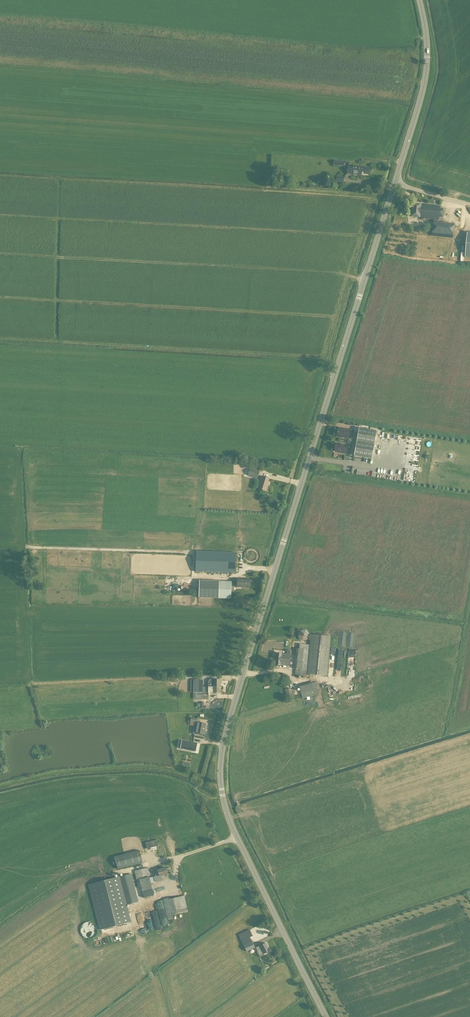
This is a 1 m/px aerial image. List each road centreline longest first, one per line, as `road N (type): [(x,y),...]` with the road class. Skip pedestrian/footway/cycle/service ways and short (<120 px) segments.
road 1 (tertiary): [(326,1016),(232,827),(220,763),(395,184)]
road 2 (tertiary): [(395,184),(426,74),(419,0)]

